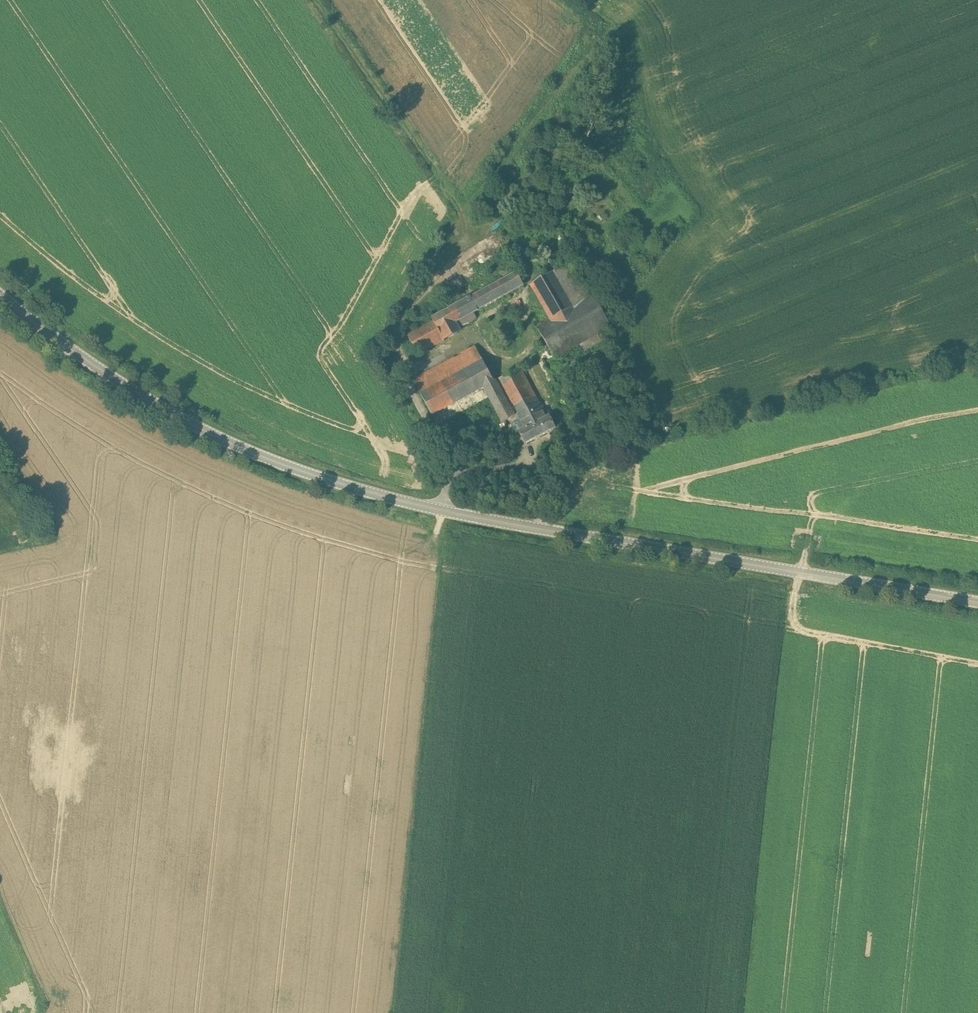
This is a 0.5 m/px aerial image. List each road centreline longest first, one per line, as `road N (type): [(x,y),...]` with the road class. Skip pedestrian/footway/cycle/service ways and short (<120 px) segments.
road 1 (unclassified): [(0,295),(175,416),(343,485),(552,532),(977,603)]
road 2 (track): [(316,0),(460,216),(448,283)]

